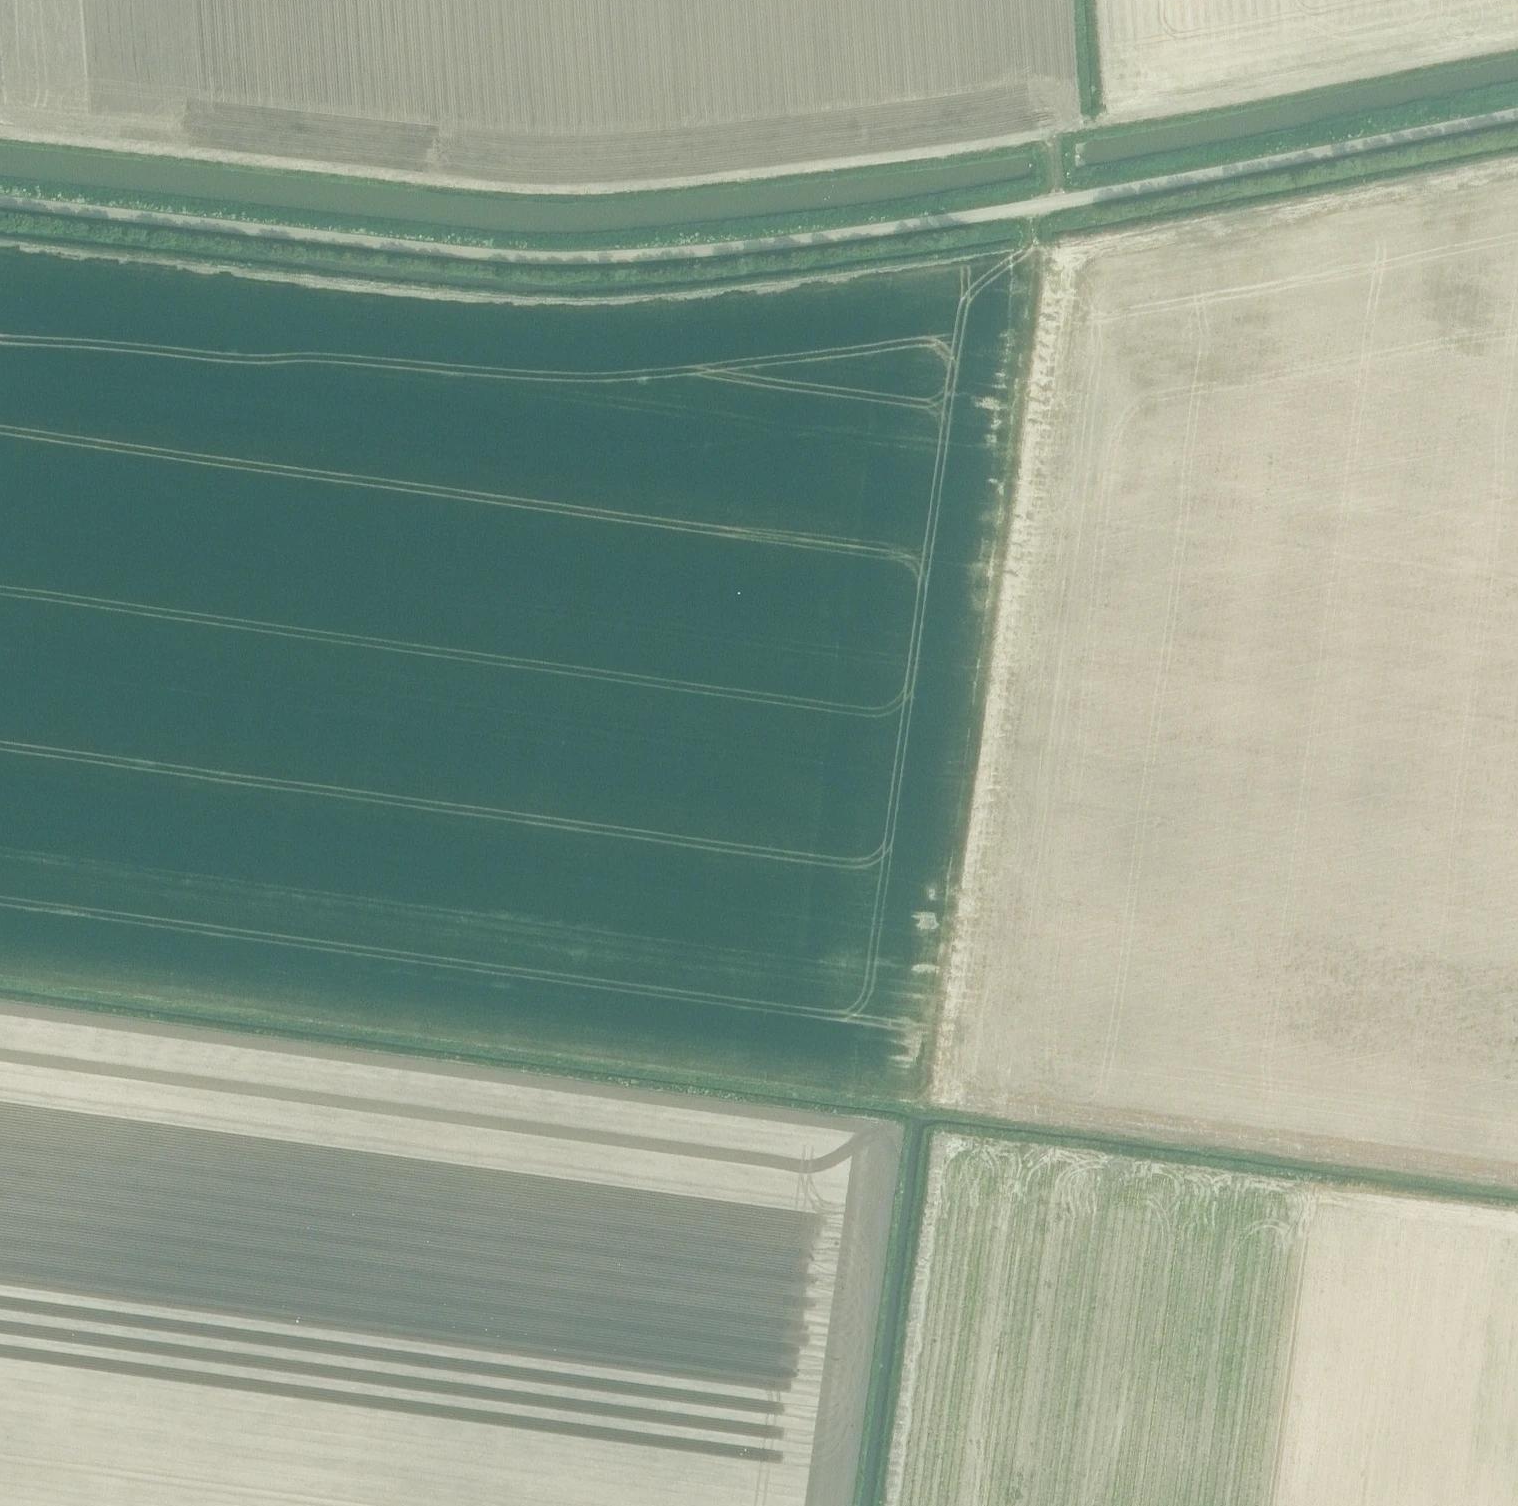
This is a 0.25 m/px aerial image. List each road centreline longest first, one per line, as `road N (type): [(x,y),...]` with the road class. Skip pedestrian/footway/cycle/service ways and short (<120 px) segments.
road 1 (unclassified): [(0,199),(460,254),(602,256),(788,241),(973,214),(1517,108)]

